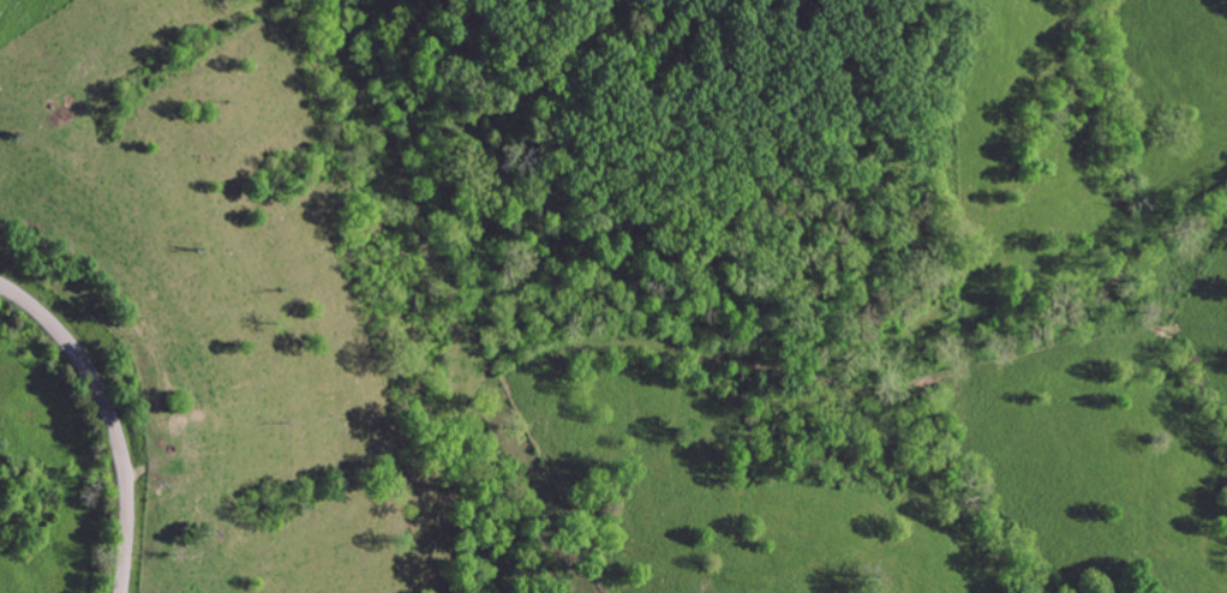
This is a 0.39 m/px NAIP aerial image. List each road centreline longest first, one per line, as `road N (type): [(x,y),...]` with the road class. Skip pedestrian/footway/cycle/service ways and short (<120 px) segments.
road 1 (secondary): [(0,285),(47,317),(74,349),(110,419),(126,498),(120,592)]

